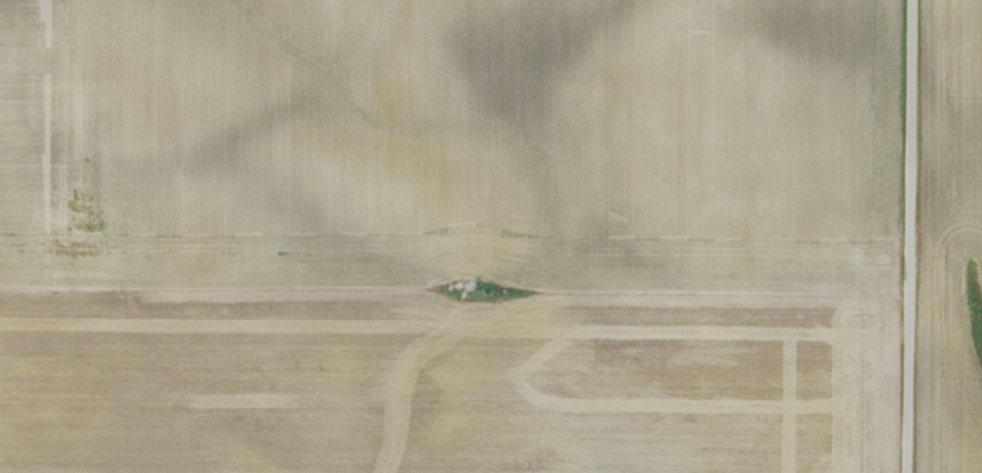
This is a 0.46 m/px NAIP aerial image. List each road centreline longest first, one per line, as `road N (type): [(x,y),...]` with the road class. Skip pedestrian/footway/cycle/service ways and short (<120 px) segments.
road 1 (residential): [(905,472),(910,0)]

